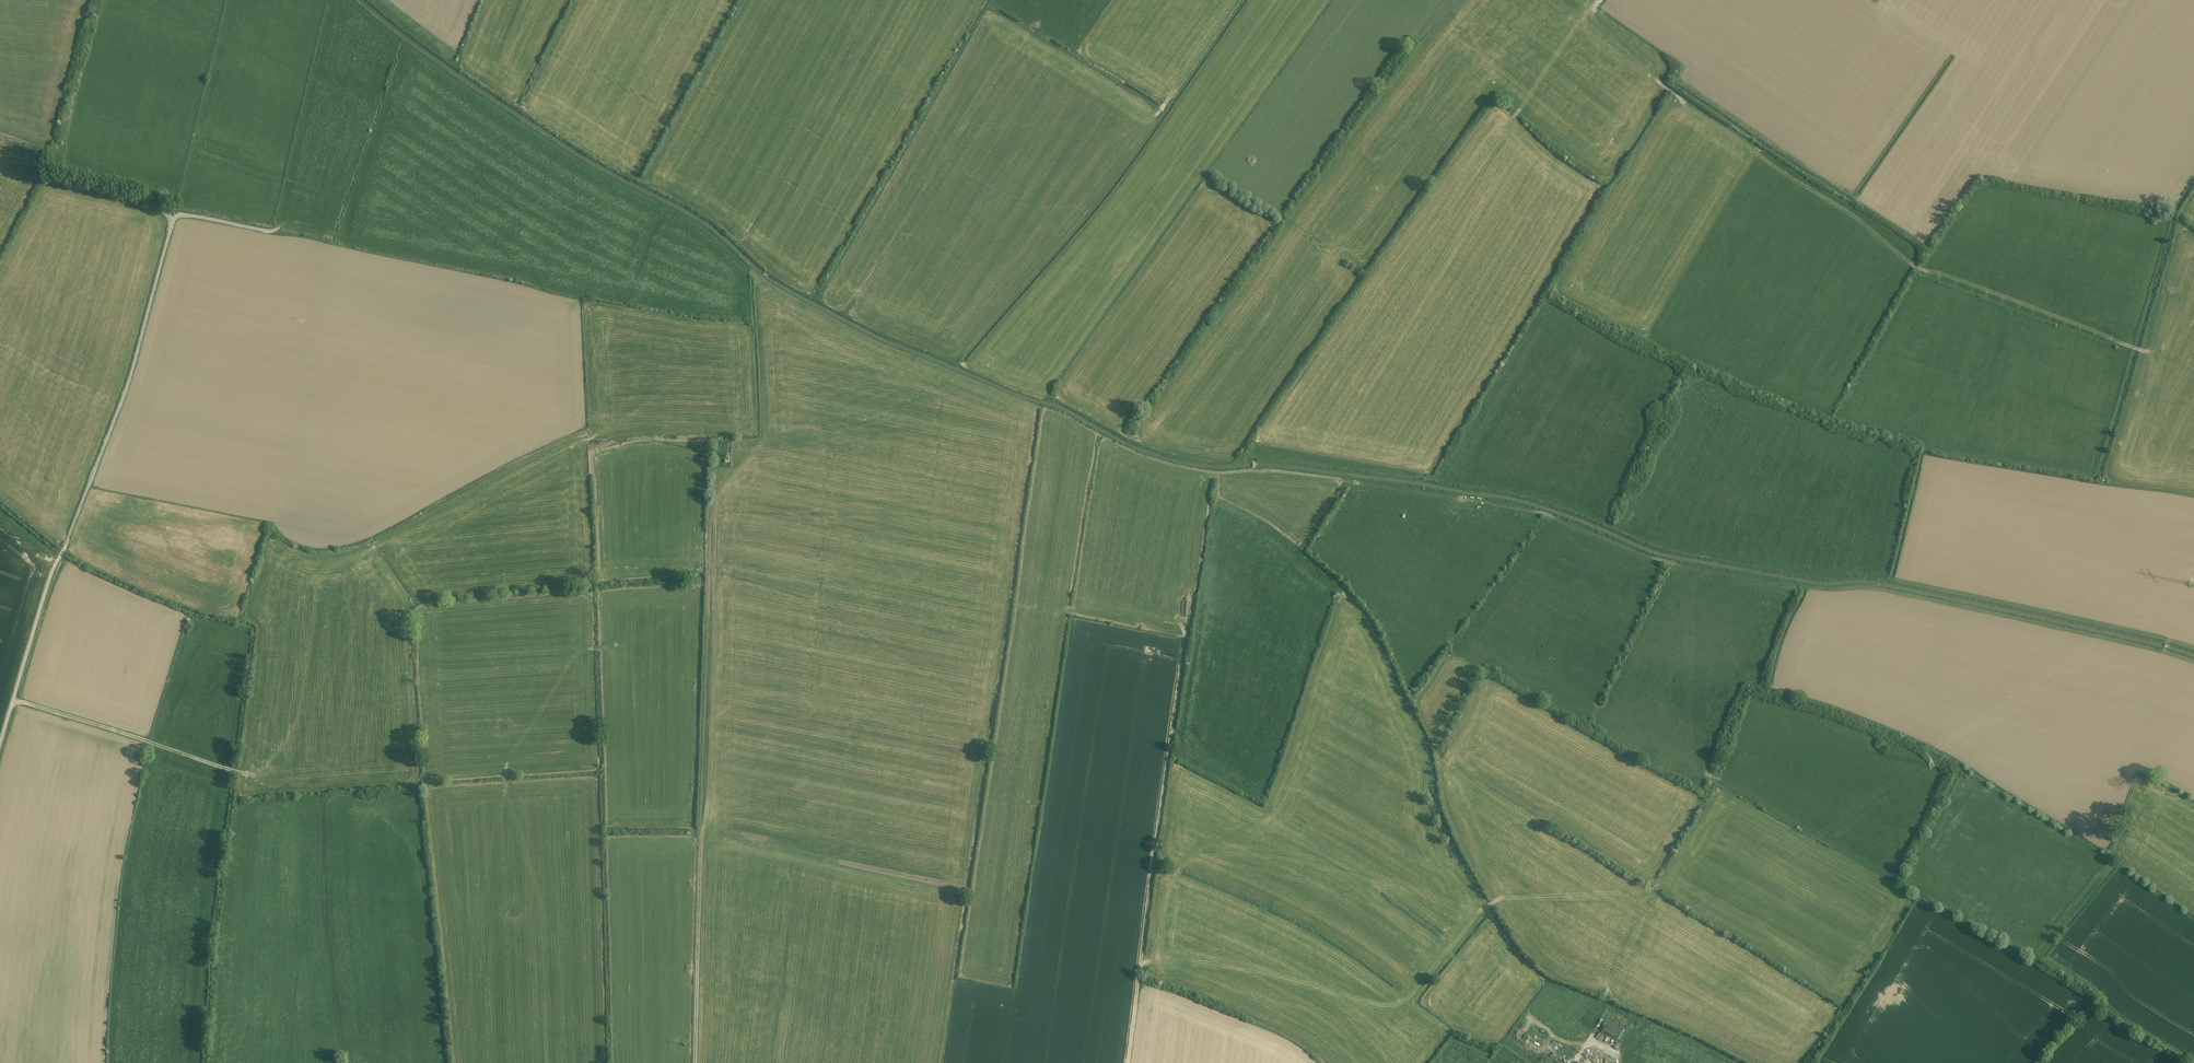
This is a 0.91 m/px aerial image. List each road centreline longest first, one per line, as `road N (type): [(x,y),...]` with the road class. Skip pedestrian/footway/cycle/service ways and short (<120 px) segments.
road 1 (track): [(1128,1062),(1204,481),(1344,481)]
road 2 (track): [(174,215),(128,386),(52,575),(0,747)]

